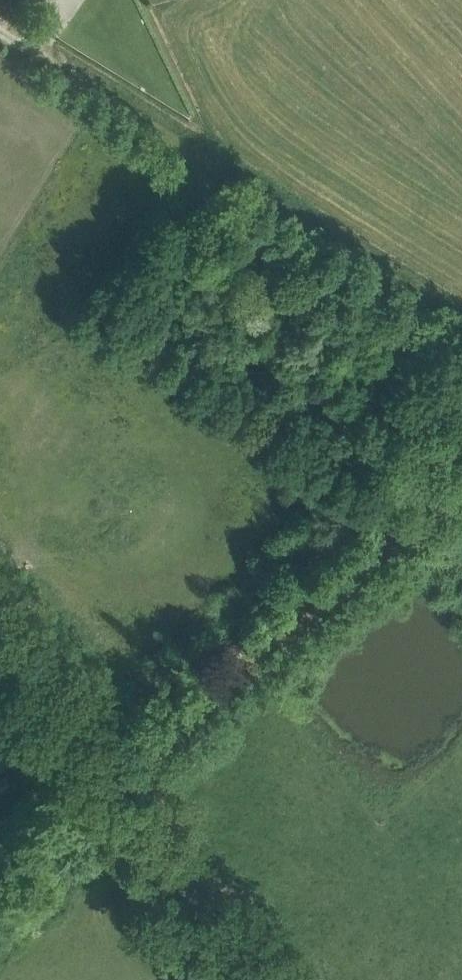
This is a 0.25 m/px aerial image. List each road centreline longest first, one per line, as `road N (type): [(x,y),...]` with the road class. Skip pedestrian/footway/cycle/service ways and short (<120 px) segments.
road 1 (track): [(0,32),(461,323)]
road 2 (unclassified): [(254,979),(0,627)]

